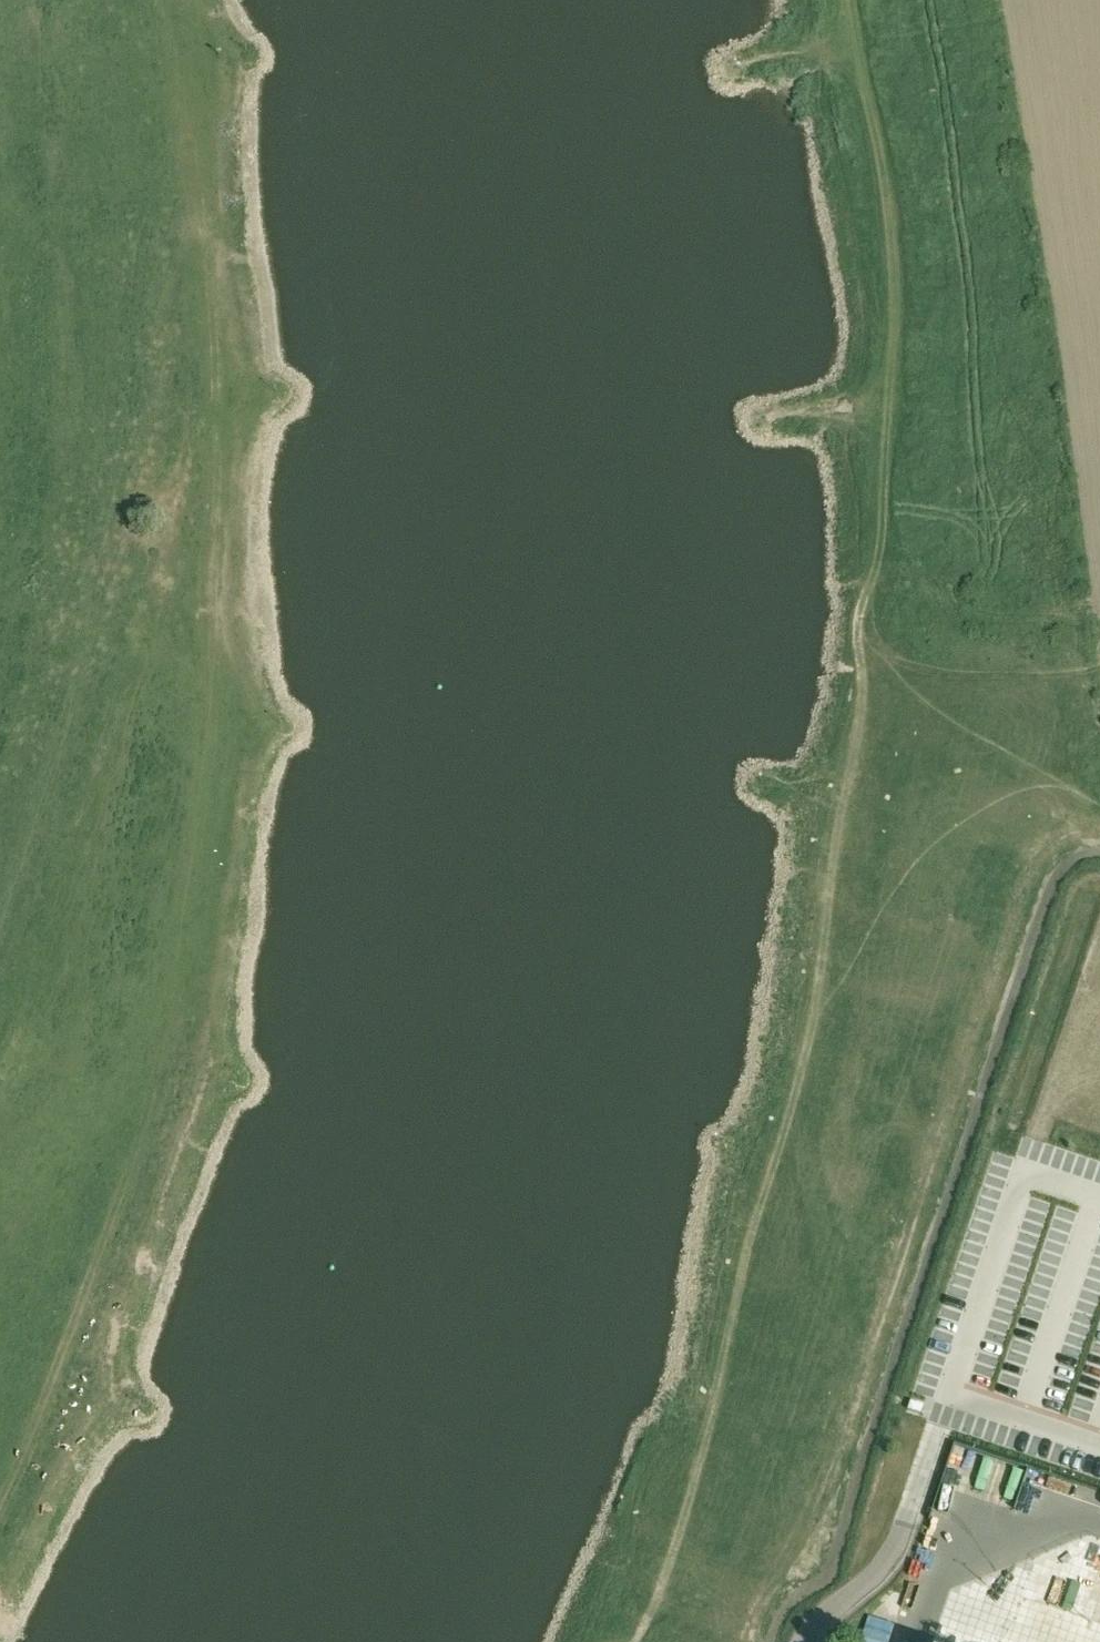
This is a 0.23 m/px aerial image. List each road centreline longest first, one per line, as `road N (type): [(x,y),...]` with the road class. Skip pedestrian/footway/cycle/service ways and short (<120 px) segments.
road 1 (track): [(115,0),(129,67),(84,644),(0,896)]
road 2 (track): [(1099,624),(966,609),(929,590),(904,553),(892,490),(903,328),(900,215),(855,0)]

